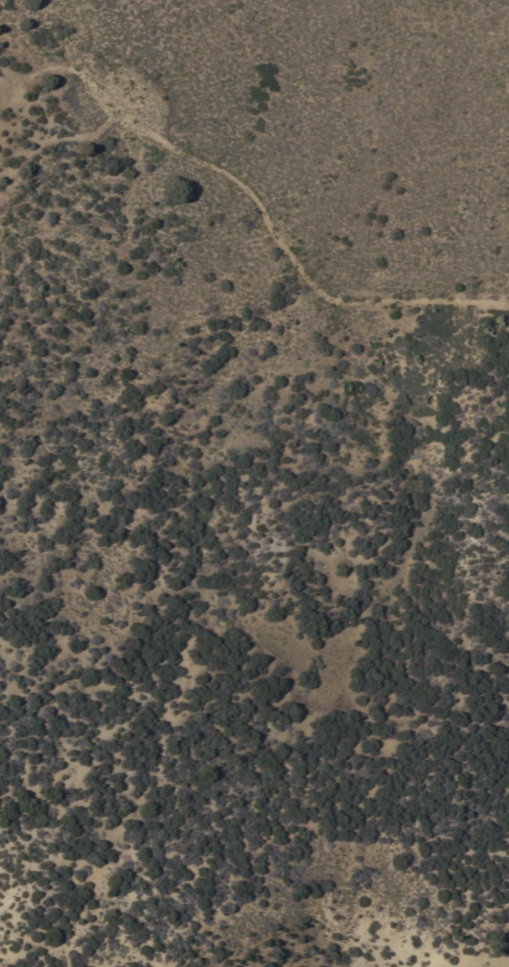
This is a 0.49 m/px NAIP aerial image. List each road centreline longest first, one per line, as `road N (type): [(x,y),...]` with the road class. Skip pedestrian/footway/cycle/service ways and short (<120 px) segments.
road 1 (track): [(508,298),(328,293),(288,252),(264,203),(231,170),(128,115),(0,168)]

